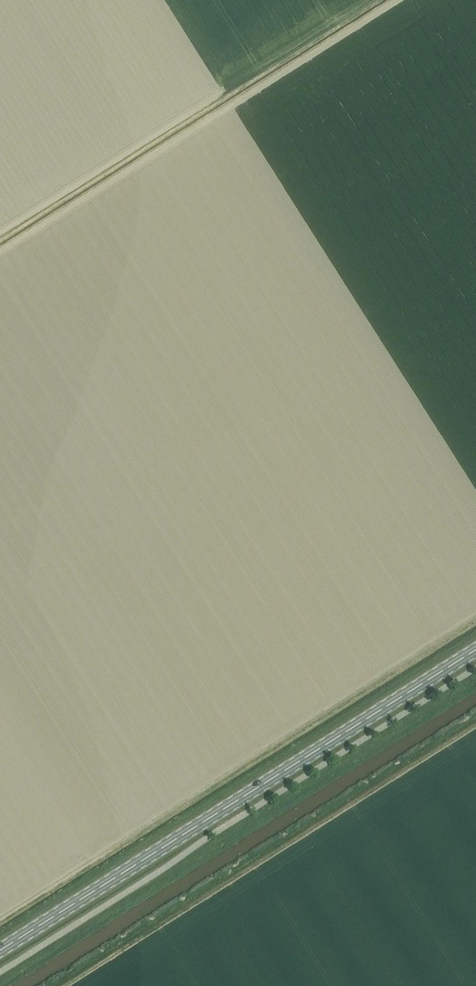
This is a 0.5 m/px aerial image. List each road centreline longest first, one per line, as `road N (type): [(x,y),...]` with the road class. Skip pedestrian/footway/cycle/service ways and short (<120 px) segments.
road 1 (secondary): [(0,950),(475,650)]

